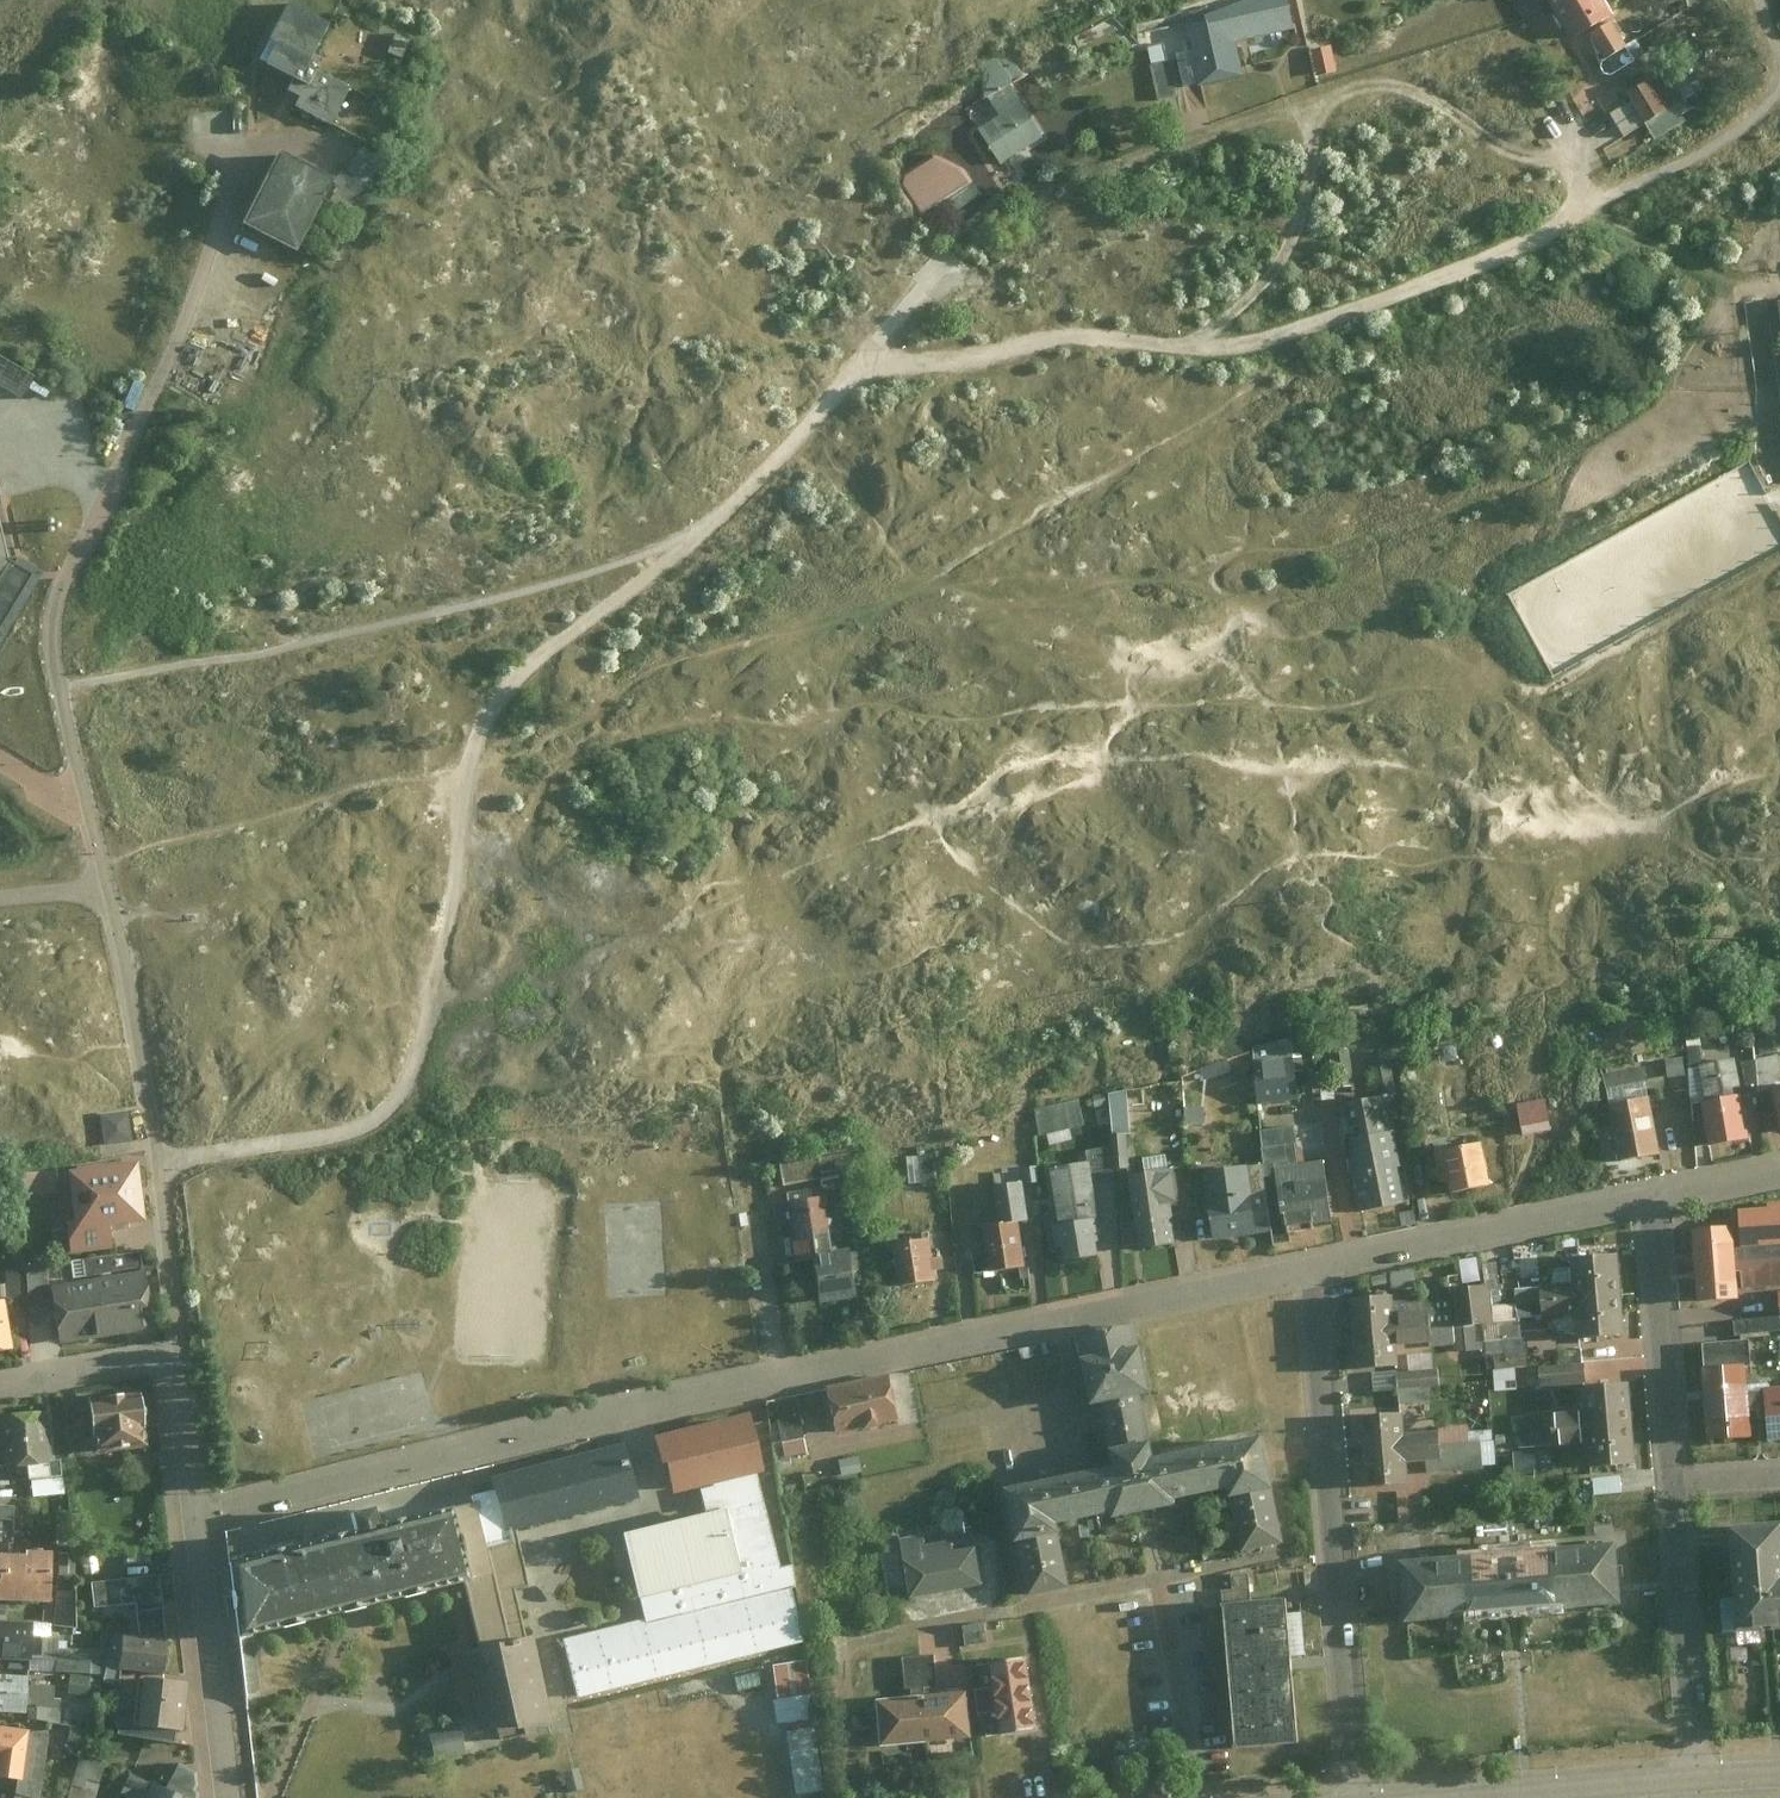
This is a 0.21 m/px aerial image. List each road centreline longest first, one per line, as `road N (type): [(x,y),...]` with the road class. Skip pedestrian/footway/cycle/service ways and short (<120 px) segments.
road 1 (residential): [(1314,1264),(191,1517)]
road 2 (residential): [(181,1351),(158,1157),(62,693)]
road 3 (residential): [(1314,1264),(1357,1797)]
road 4 (residential): [(1314,1264),(1650,1195)]
road 5 (residential): [(1693,1782),(1673,1485)]
road 6 (residential): [(1673,1485),(1650,1195)]
road 7 (residential): [(228,1797),(191,1517)]
road 8 (residential): [(678,555),(722,518),(861,364)]
road 9 (residential): [(1493,1797),(1693,1782)]
road 10 (track): [(780,1380),(753,1194)]
road 11 (track): [(1585,214),(1637,229),(1756,289)]
road 12 (residential): [(181,1351),(0,1380)]
road 13 (residential): [(191,1517),(181,1351)]
road 14 (residential): [(1650,1195),(1779,1169)]

